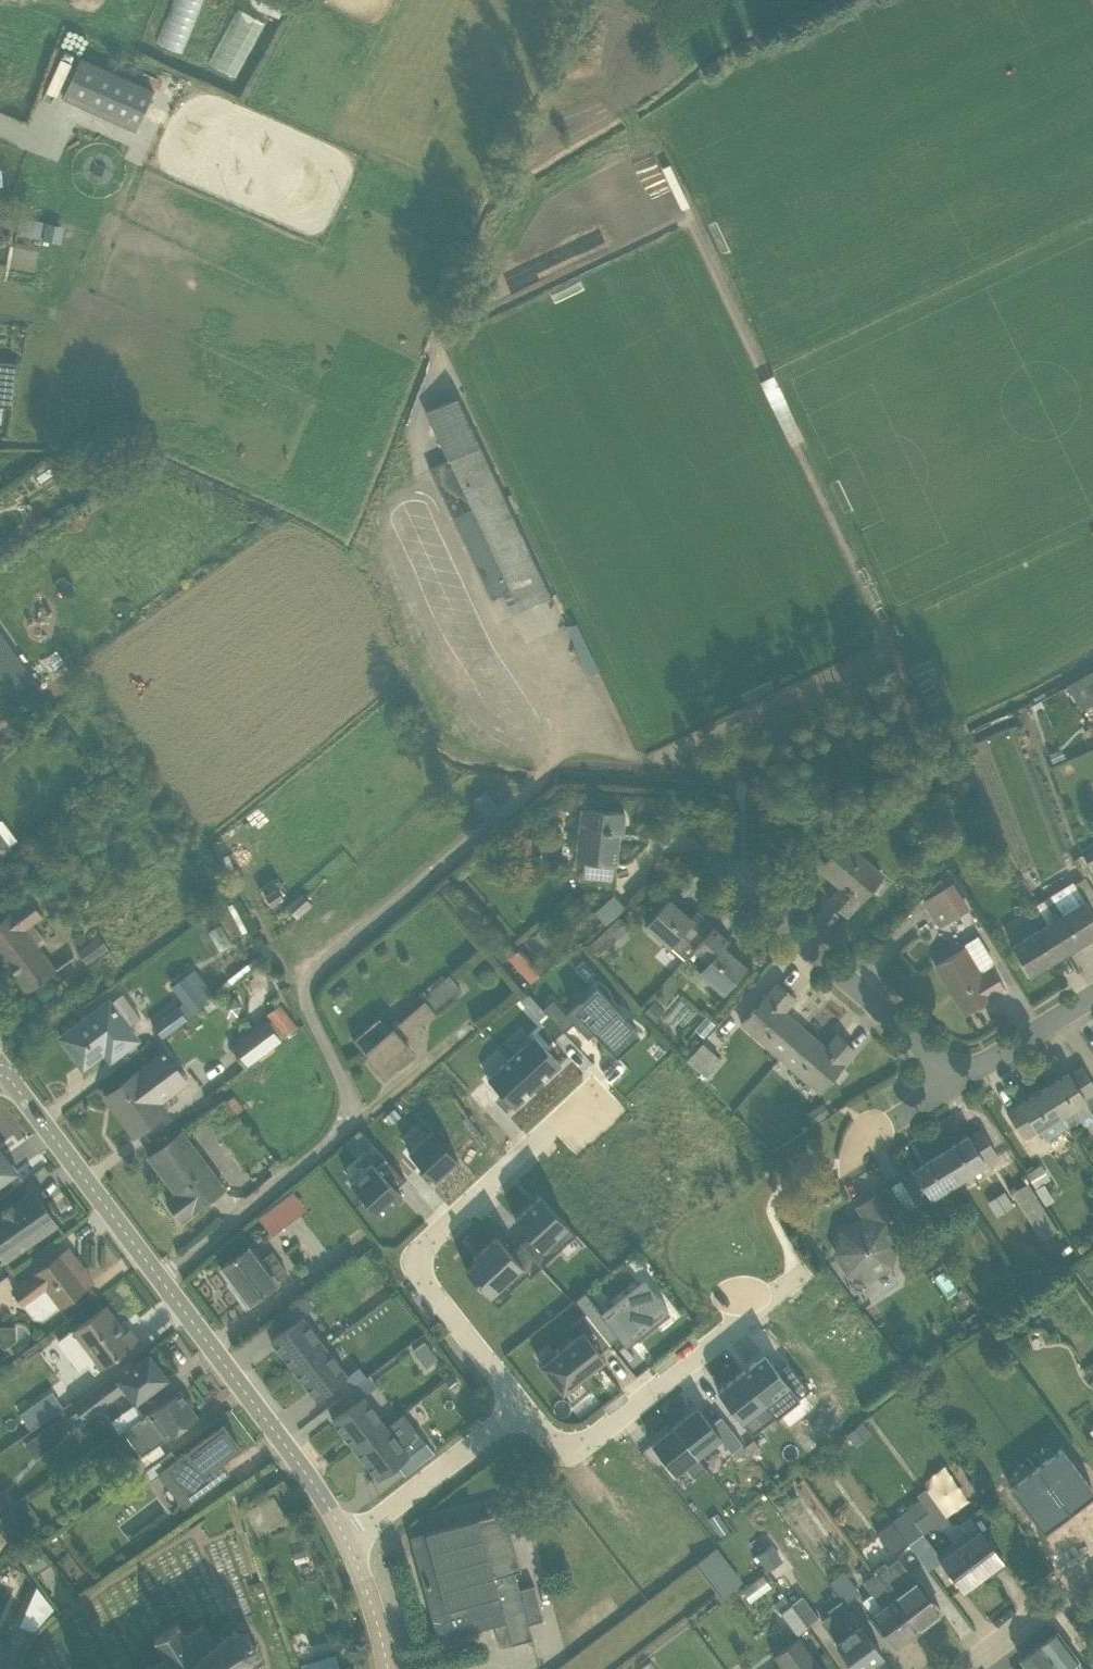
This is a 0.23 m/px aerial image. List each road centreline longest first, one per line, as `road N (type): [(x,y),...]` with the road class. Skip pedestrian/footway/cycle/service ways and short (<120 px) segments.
road 1 (residential): [(539,777),(311,975),(307,1008),(347,1092),(343,1126),(160,1280)]
road 2 (residential): [(522,1407),(421,1278),(419,1258),(591,1091)]
road 3 (residential): [(522,1407),(549,1438),(568,1446),(590,1440),(799,1278)]
road 4 (residential): [(958,1079),(719,859)]
road 5 (residential): [(160,1280),(348,1537)]
road 6 (residential): [(1,1061),(160,1280)]
road 7 (residential): [(348,1537),(522,1407)]
road 8 (residential): [(1092,995),(958,1079)]
road 9 (residential): [(971,1668),(1092,1576)]
road 10 (residential): [(348,1537),(388,1668)]
road 11 (residential): [(958,1079),(856,1153)]

